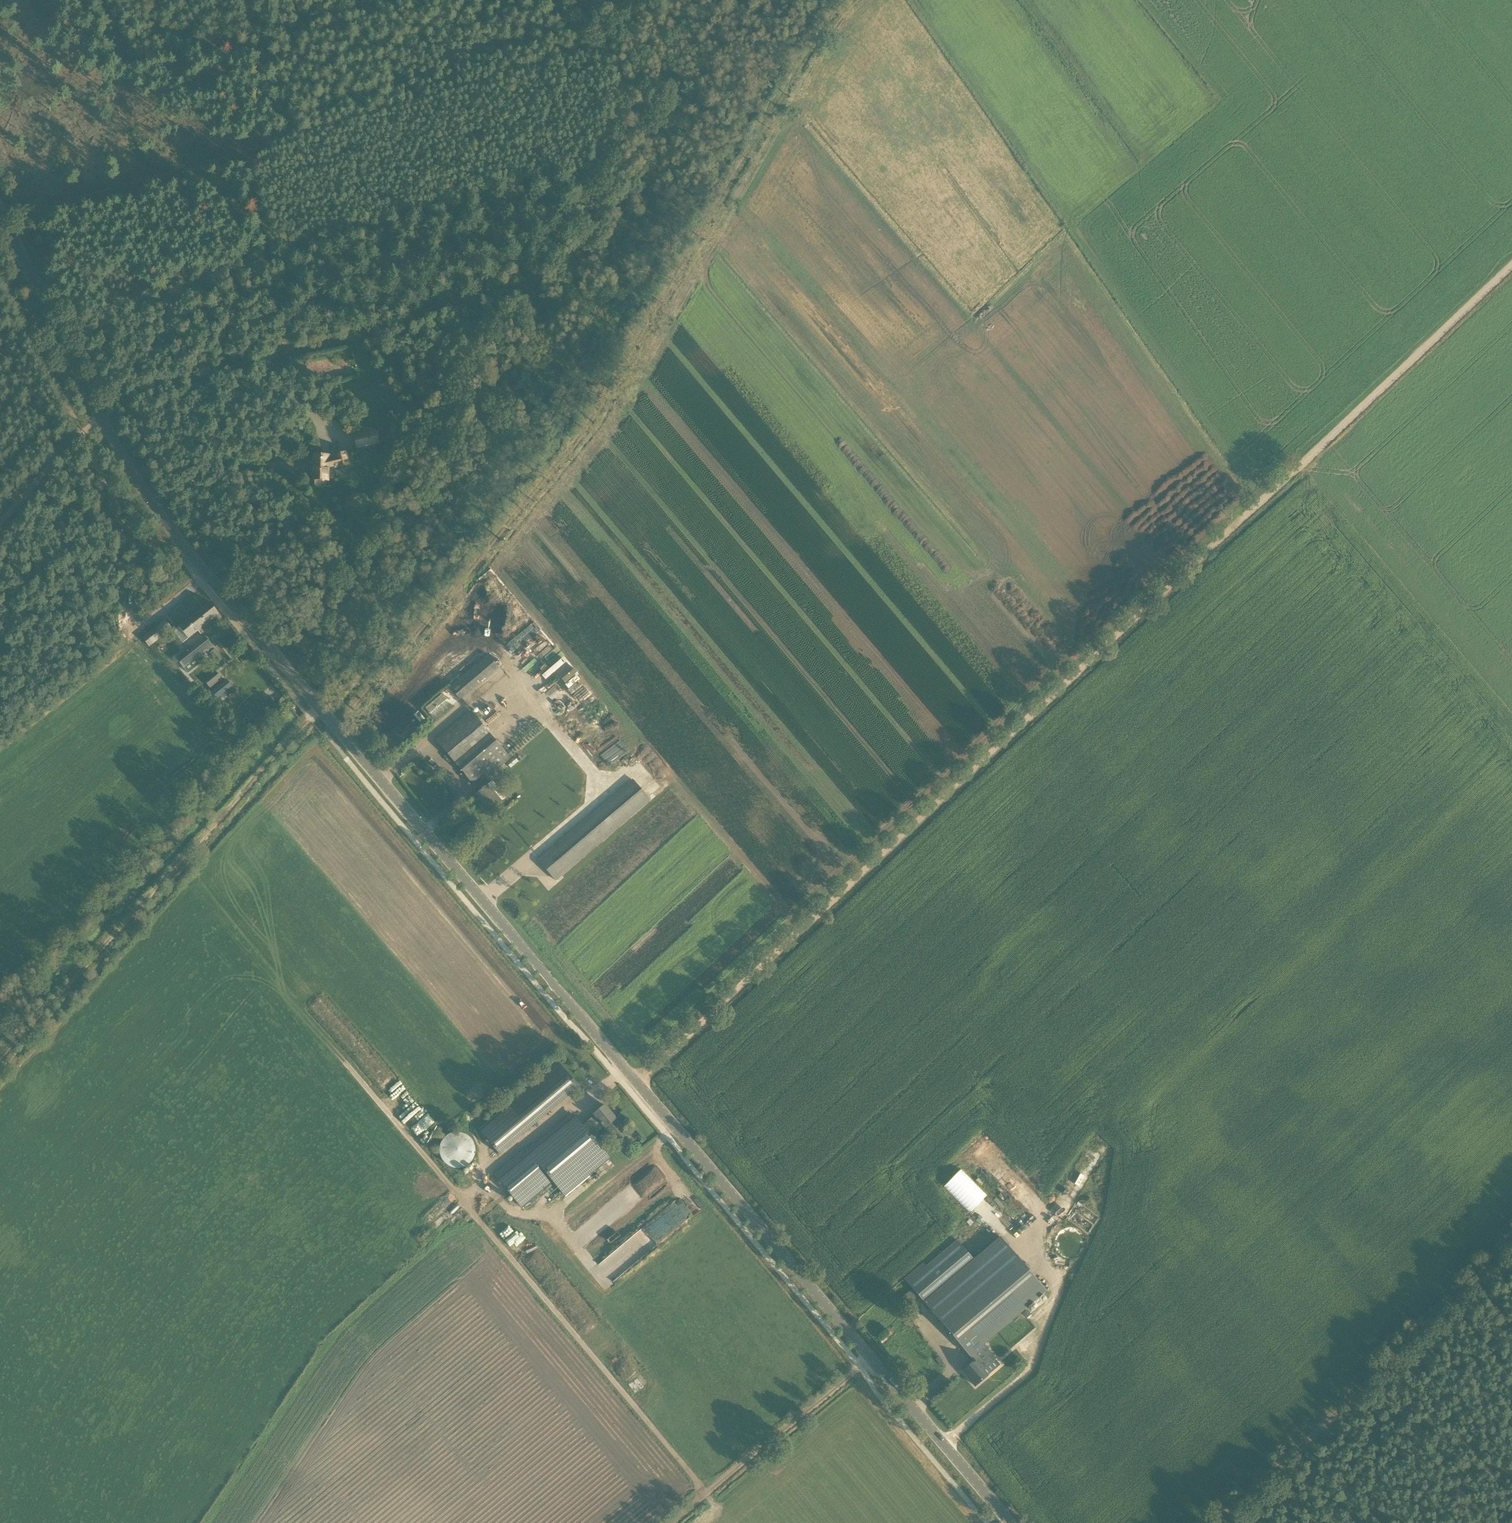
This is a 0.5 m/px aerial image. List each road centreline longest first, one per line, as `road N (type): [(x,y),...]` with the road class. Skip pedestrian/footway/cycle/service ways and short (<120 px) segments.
road 1 (tertiary): [(1011,1522),(173,532),(90,401),(0,211)]
road 2 (track): [(636,1083),(1511,262)]
road 3 (track): [(848,0),(601,406),(336,728)]
road 4 (track): [(0,1059),(312,718)]
road 5 (track): [(289,138),(572,59),(582,37),(560,0)]
road 6 (track): [(1218,1522),(1475,1284)]
road 7 (track): [(289,138),(0,218)]
road 8 (track): [(670,1522),(858,1367)]
road 9 (track): [(242,0),(289,138)]
road 10 (track): [(100,418),(0,523)]

